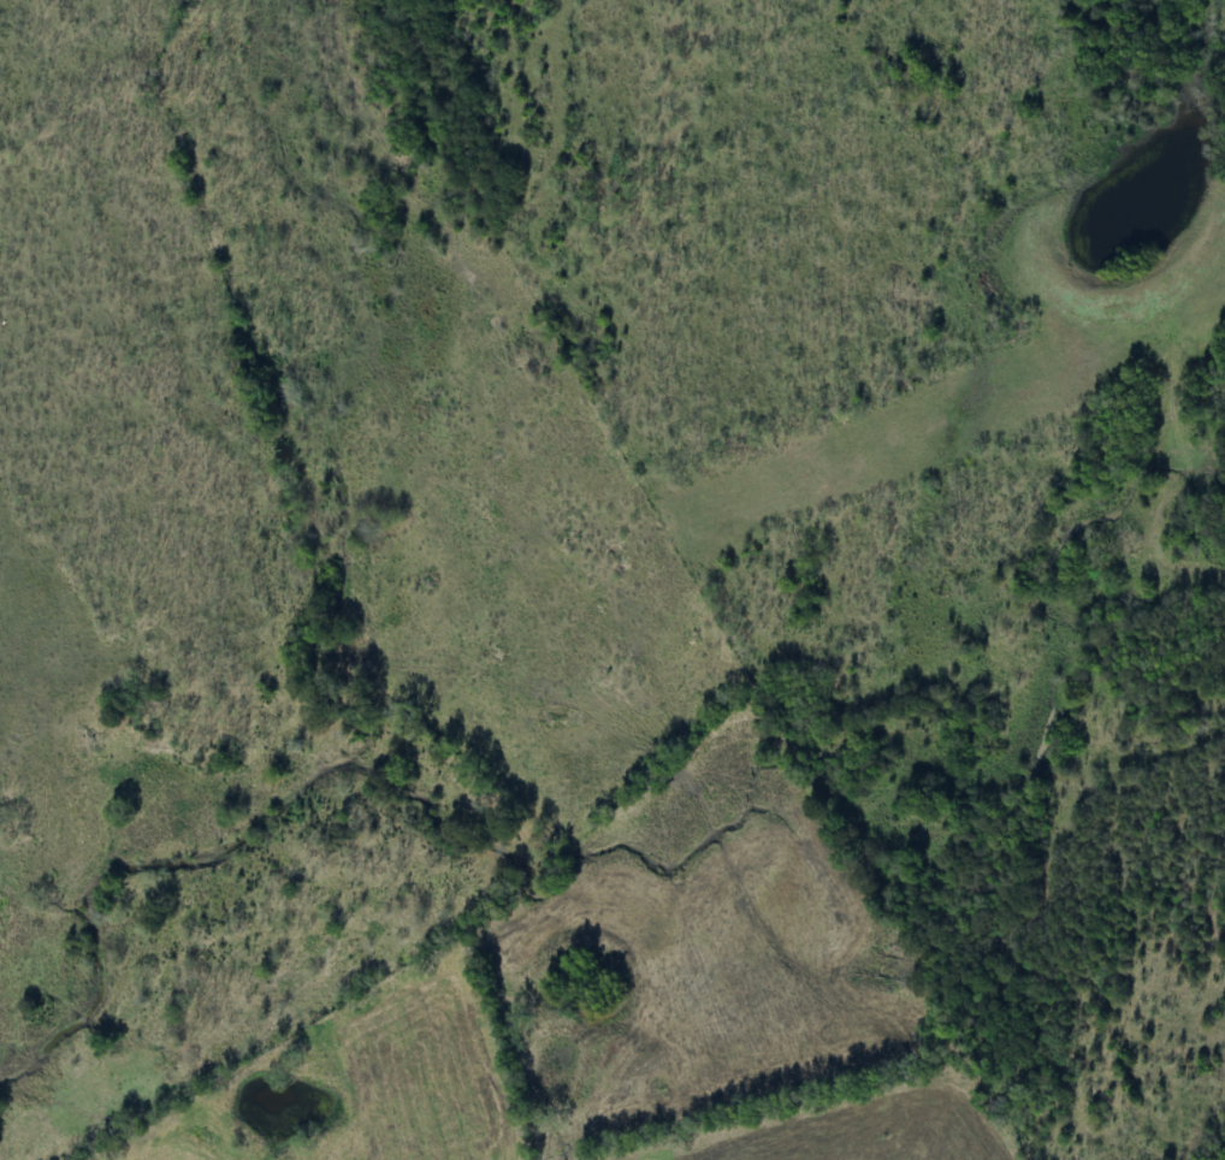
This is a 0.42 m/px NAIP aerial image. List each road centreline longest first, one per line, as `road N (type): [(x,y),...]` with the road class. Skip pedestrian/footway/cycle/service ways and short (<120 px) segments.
road 1 (residential): [(142,1159),(0,1063)]

